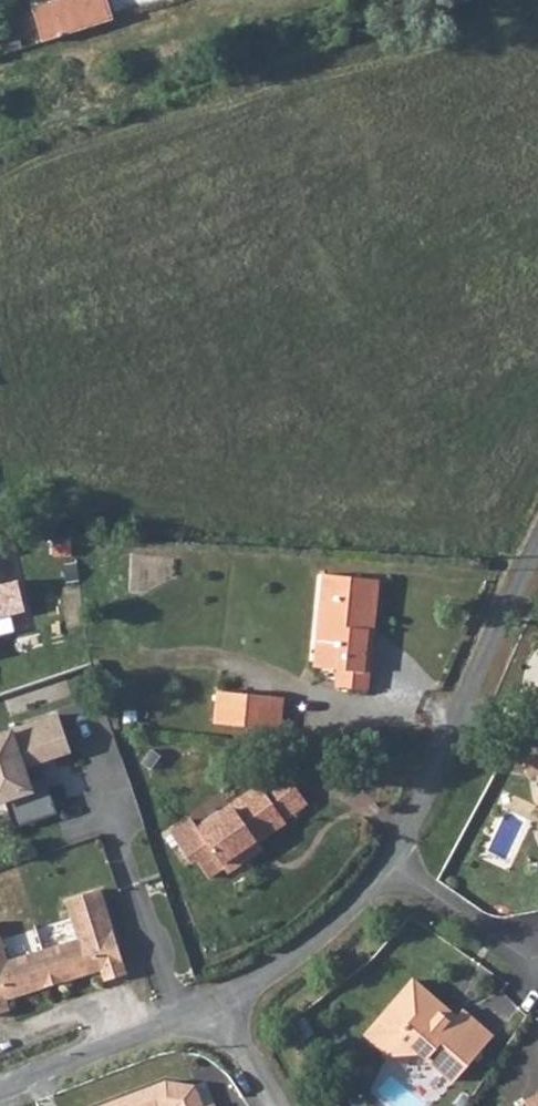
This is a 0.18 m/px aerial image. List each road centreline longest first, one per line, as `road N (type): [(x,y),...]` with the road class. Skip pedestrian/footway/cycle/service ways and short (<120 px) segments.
road 1 (residential): [(387,869),(537,545)]
road 2 (residential): [(0,1084),(225,998)]
road 3 (residential): [(225,998),(334,932),(387,869)]
road 4 (residential): [(387,869),(529,957),(537,955)]
road 5 (residential): [(283,1105),(225,998)]

